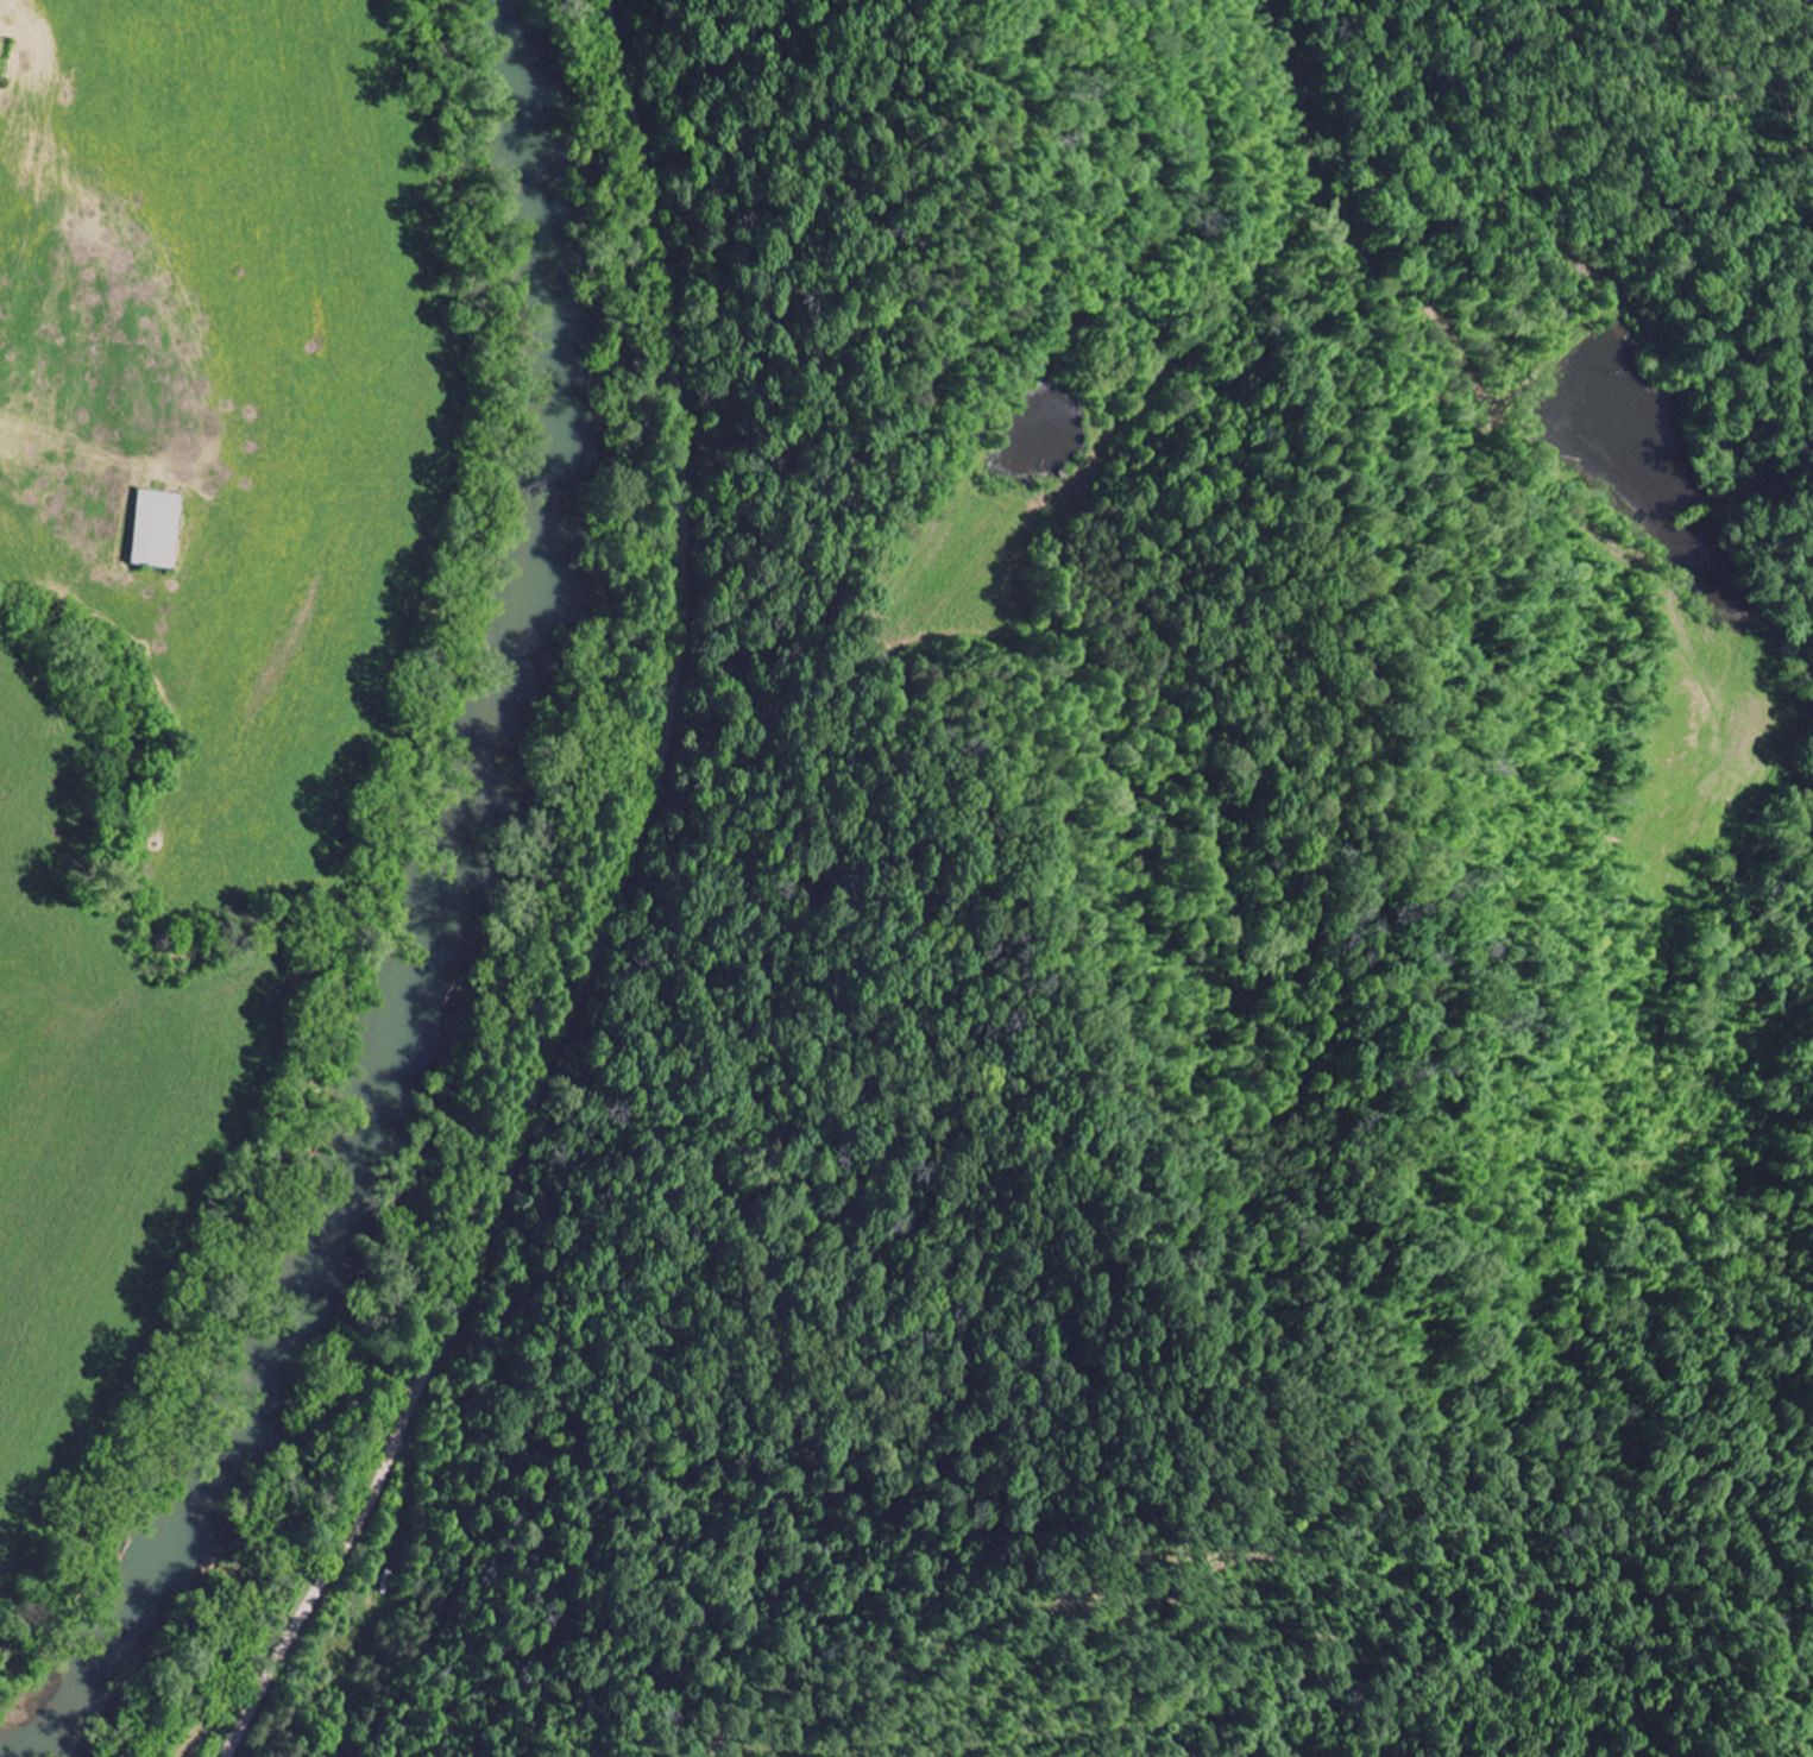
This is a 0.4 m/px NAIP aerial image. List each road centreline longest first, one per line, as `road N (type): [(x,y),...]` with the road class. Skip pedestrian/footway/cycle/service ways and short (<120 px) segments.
road 1 (residential): [(232,1756),(376,1497),(471,1295),(641,856),(666,769),(695,605),(688,403),(642,125),(611,0)]

